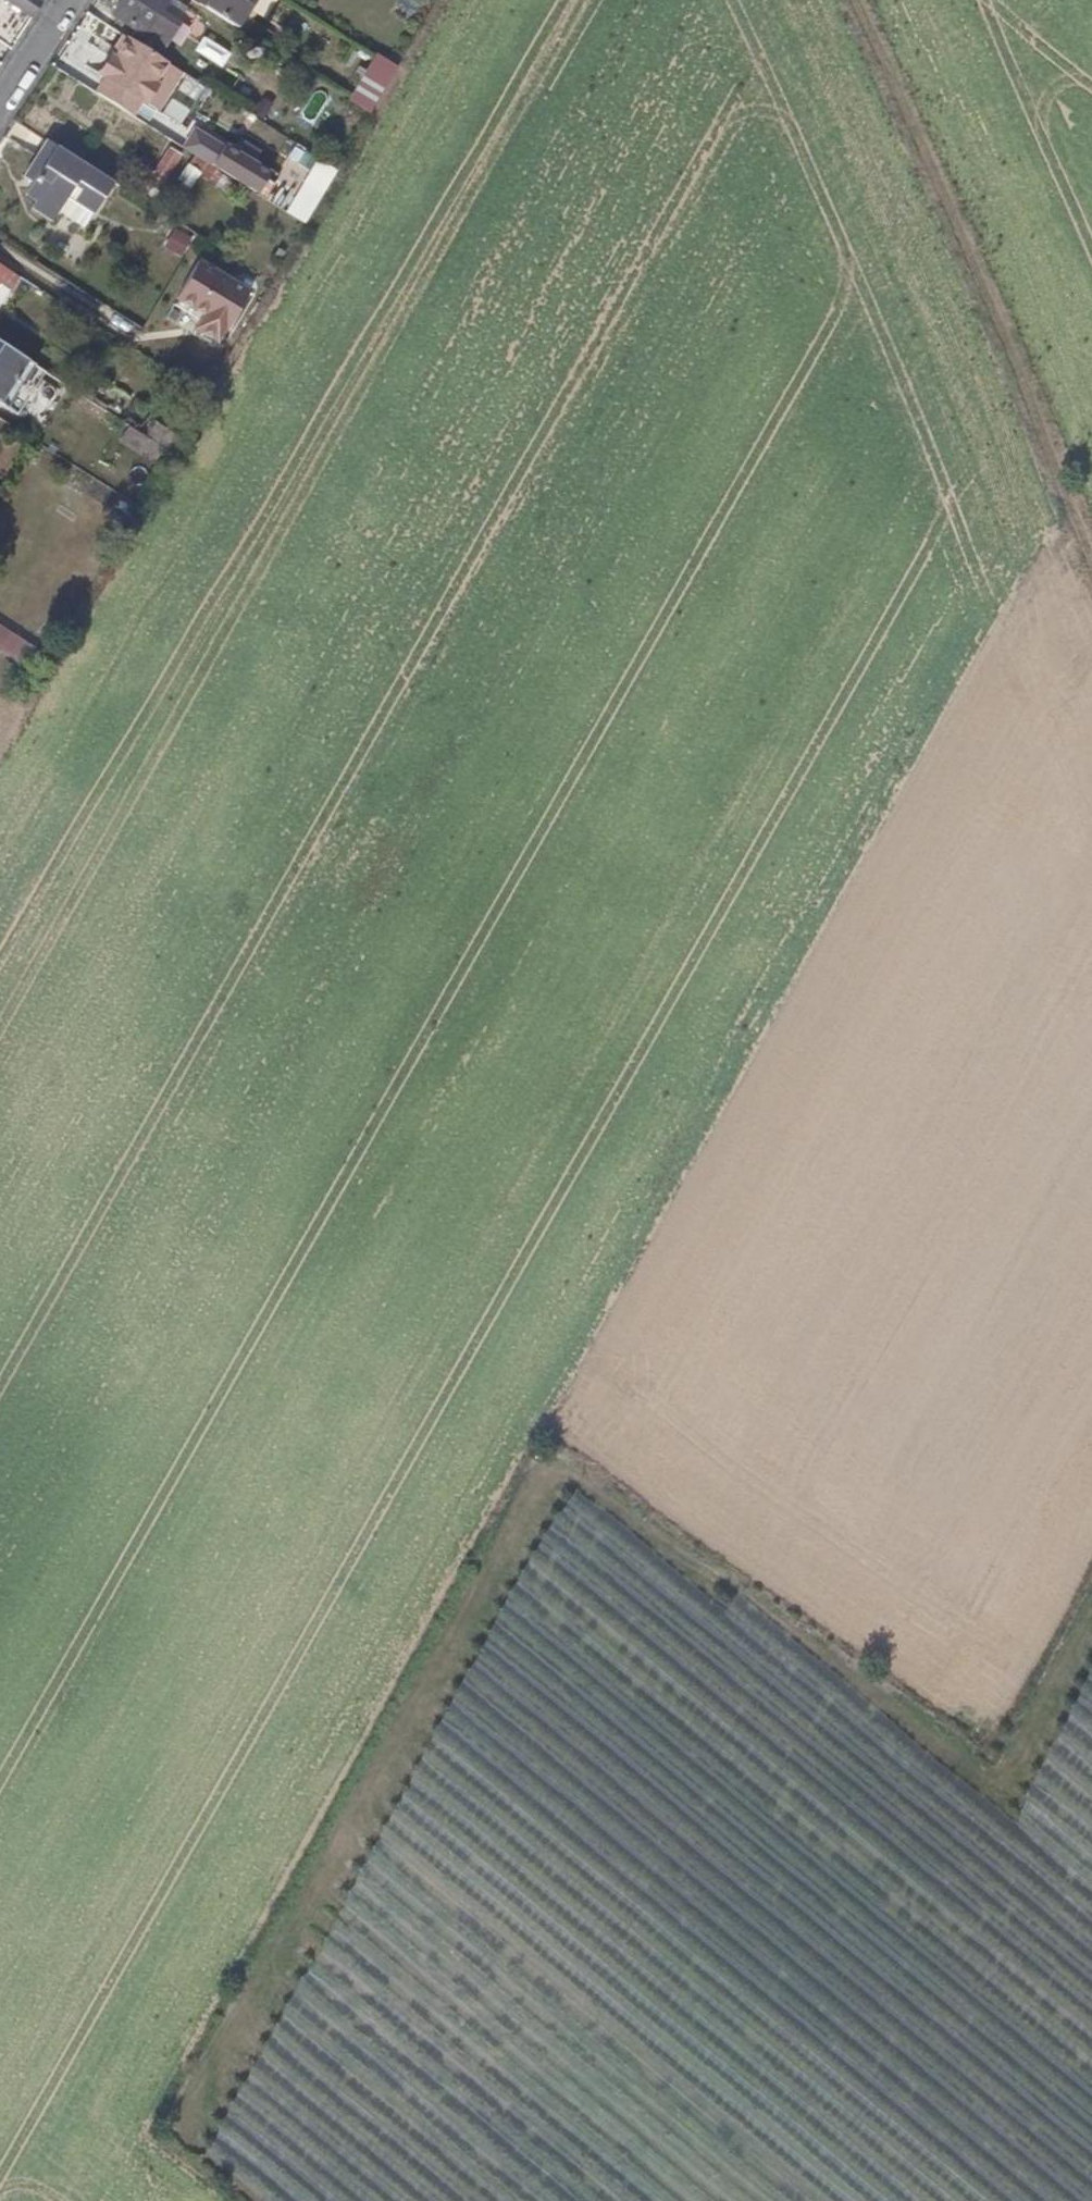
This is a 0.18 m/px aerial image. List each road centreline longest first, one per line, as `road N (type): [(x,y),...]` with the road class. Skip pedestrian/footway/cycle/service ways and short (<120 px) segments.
road 1 (track): [(848,0),(1091,567)]

